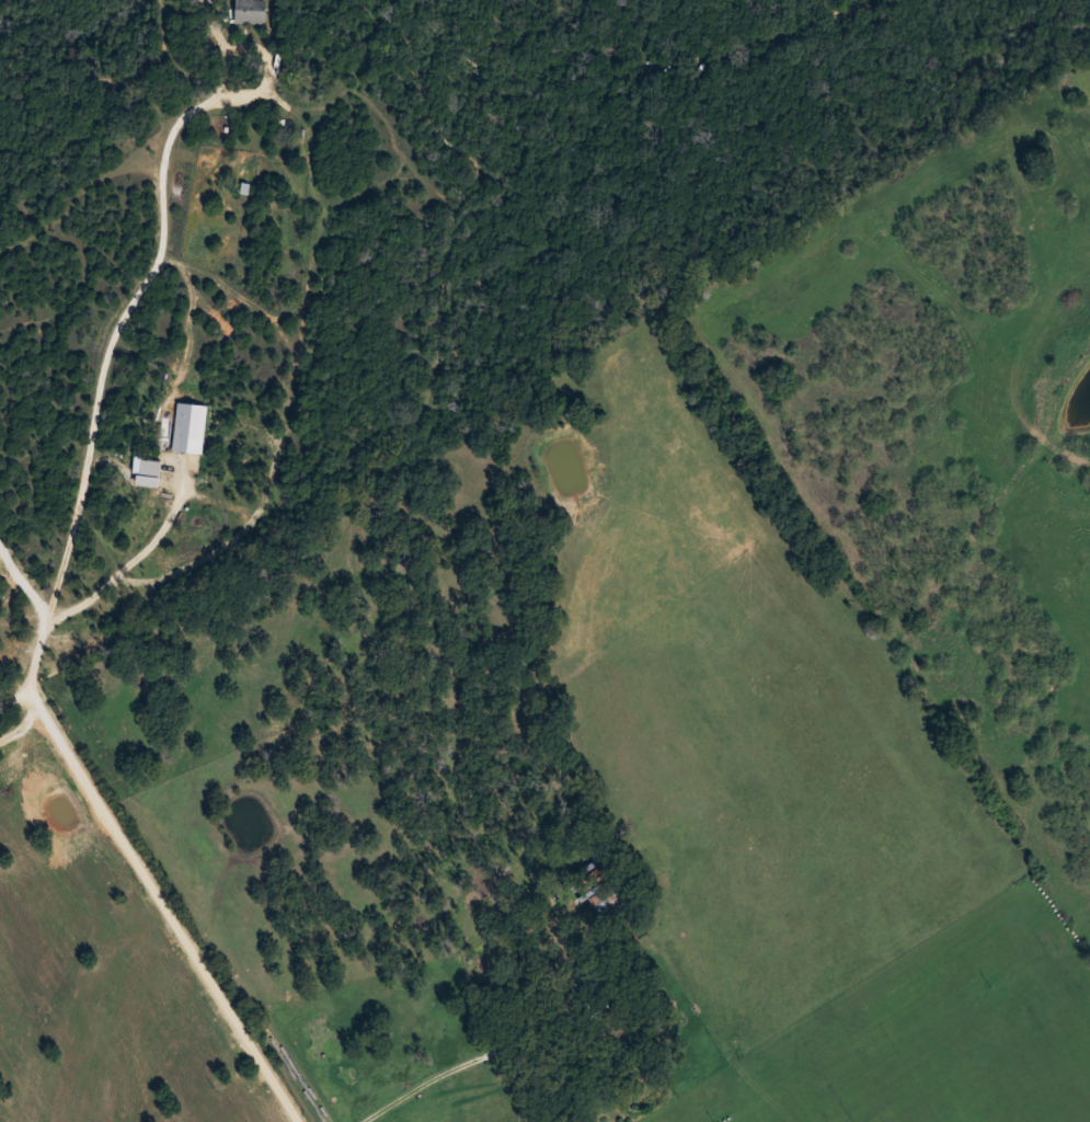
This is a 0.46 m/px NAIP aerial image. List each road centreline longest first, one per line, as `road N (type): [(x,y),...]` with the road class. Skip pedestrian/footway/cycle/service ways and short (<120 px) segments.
road 1 (residential): [(559,1121),(386,829)]

